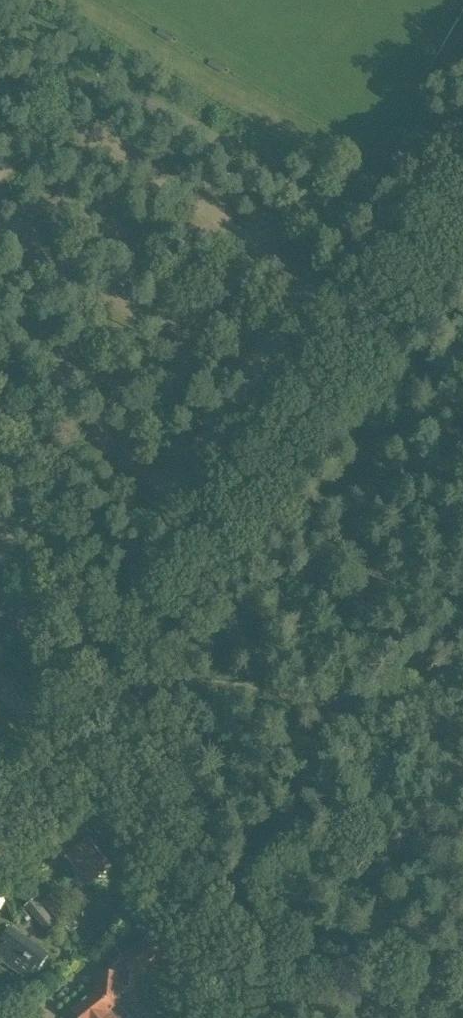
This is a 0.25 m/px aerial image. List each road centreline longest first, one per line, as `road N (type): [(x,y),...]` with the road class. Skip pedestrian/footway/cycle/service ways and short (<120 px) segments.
road 1 (residential): [(236,1017),(114,713)]
road 2 (residential): [(0,448),(114,713)]
road 3 (unclassified): [(319,295),(352,303),(389,293),(462,195)]
road 4 (residential): [(0,856),(87,731),(114,713)]

